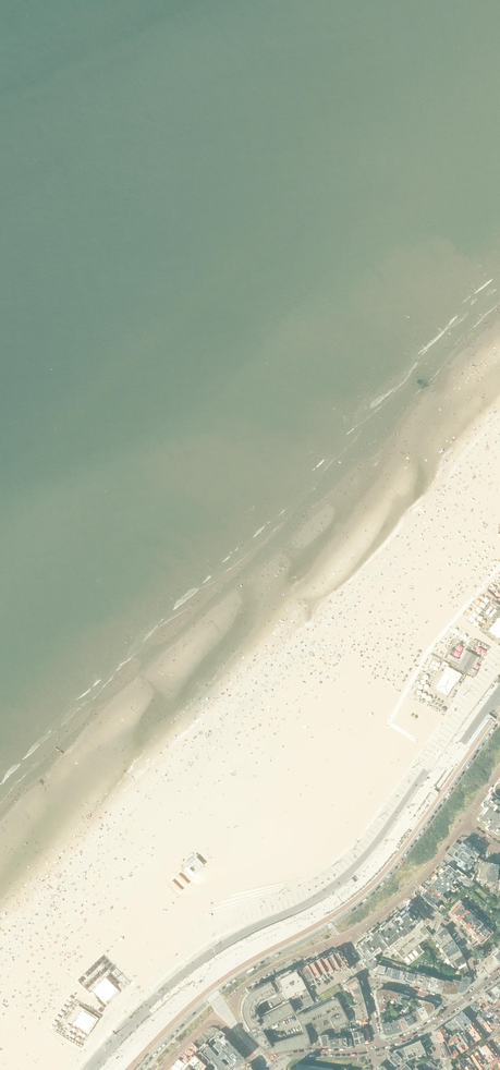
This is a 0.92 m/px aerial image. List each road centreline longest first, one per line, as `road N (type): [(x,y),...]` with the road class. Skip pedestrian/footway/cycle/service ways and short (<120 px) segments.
road 1 (residential): [(499,720),(373,893),(215,995),(140,1069)]
road 2 (residential): [(162,1069),(211,1021),(264,1069)]
road 3 (residential): [(480,987),(463,935),(409,893)]

